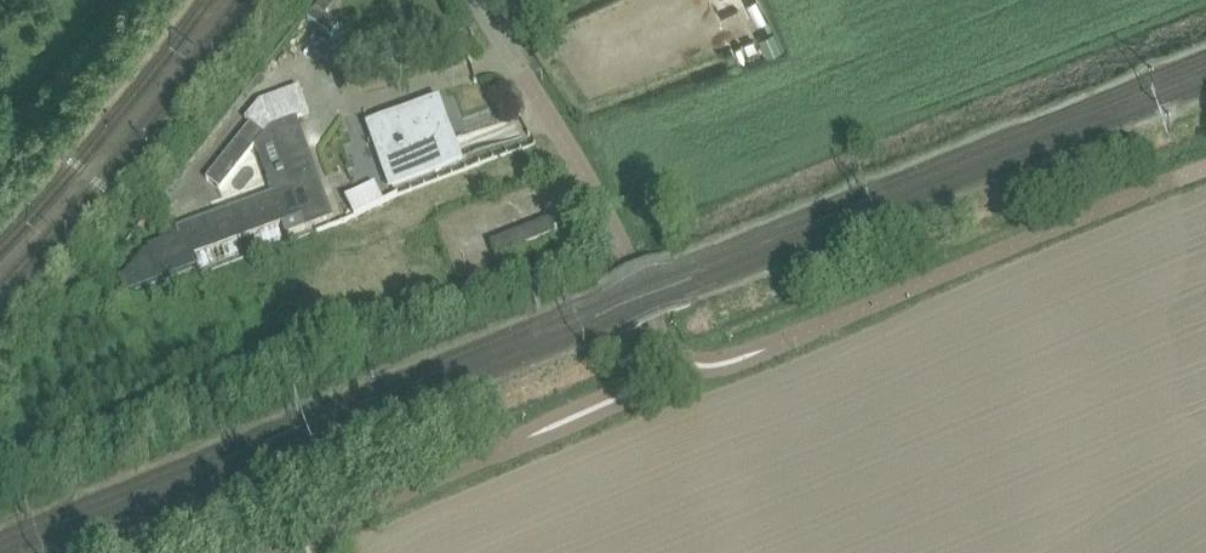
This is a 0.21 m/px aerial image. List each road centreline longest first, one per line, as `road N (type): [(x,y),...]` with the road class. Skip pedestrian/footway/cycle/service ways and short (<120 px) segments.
road 1 (residential): [(587,182),(479,0)]

